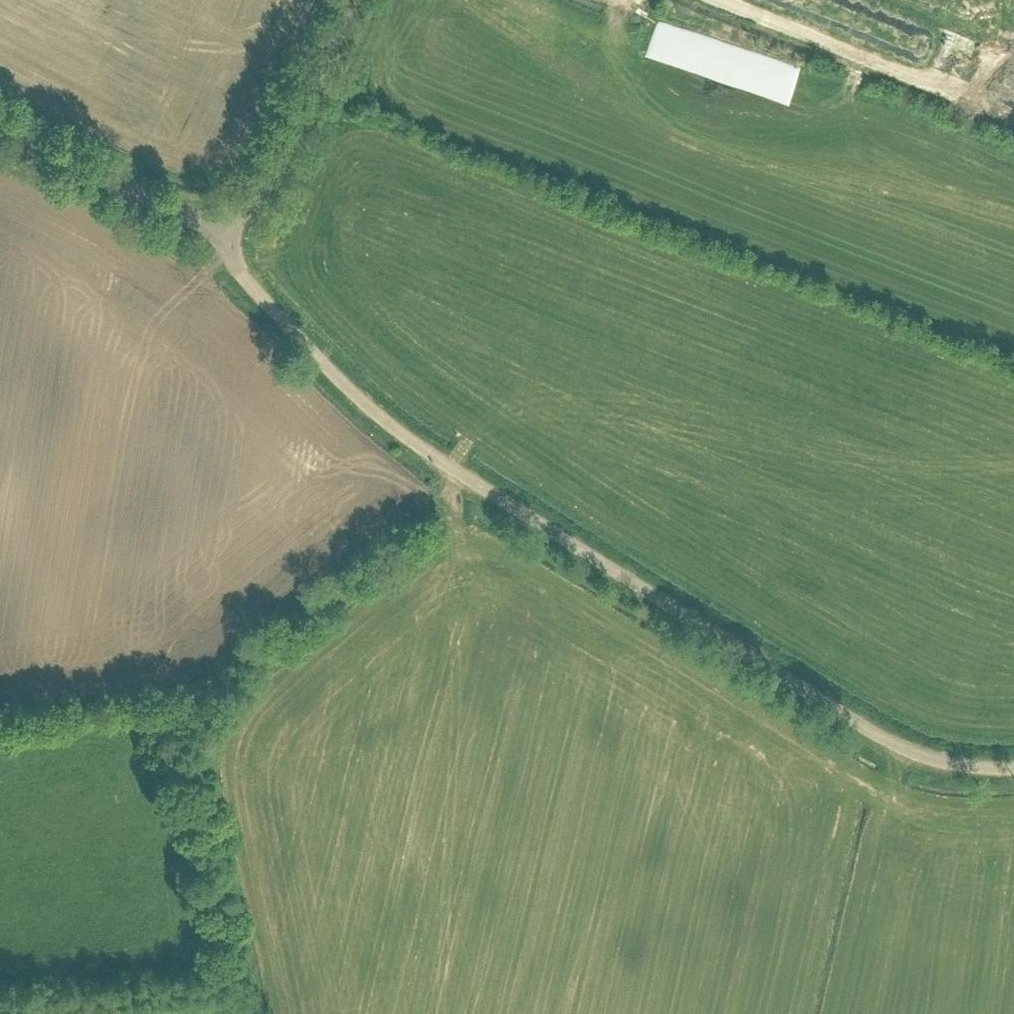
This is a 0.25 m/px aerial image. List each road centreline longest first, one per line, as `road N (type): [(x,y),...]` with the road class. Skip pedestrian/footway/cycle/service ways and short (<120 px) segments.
road 1 (unclassified): [(218,222),(239,271),(289,329),(453,474),(913,746),(949,759),(1013,762)]
road 2 (unclassified): [(218,222),(255,201),(286,155),(352,0)]
road 3 (unclassified): [(218,222),(181,217),(0,123)]

